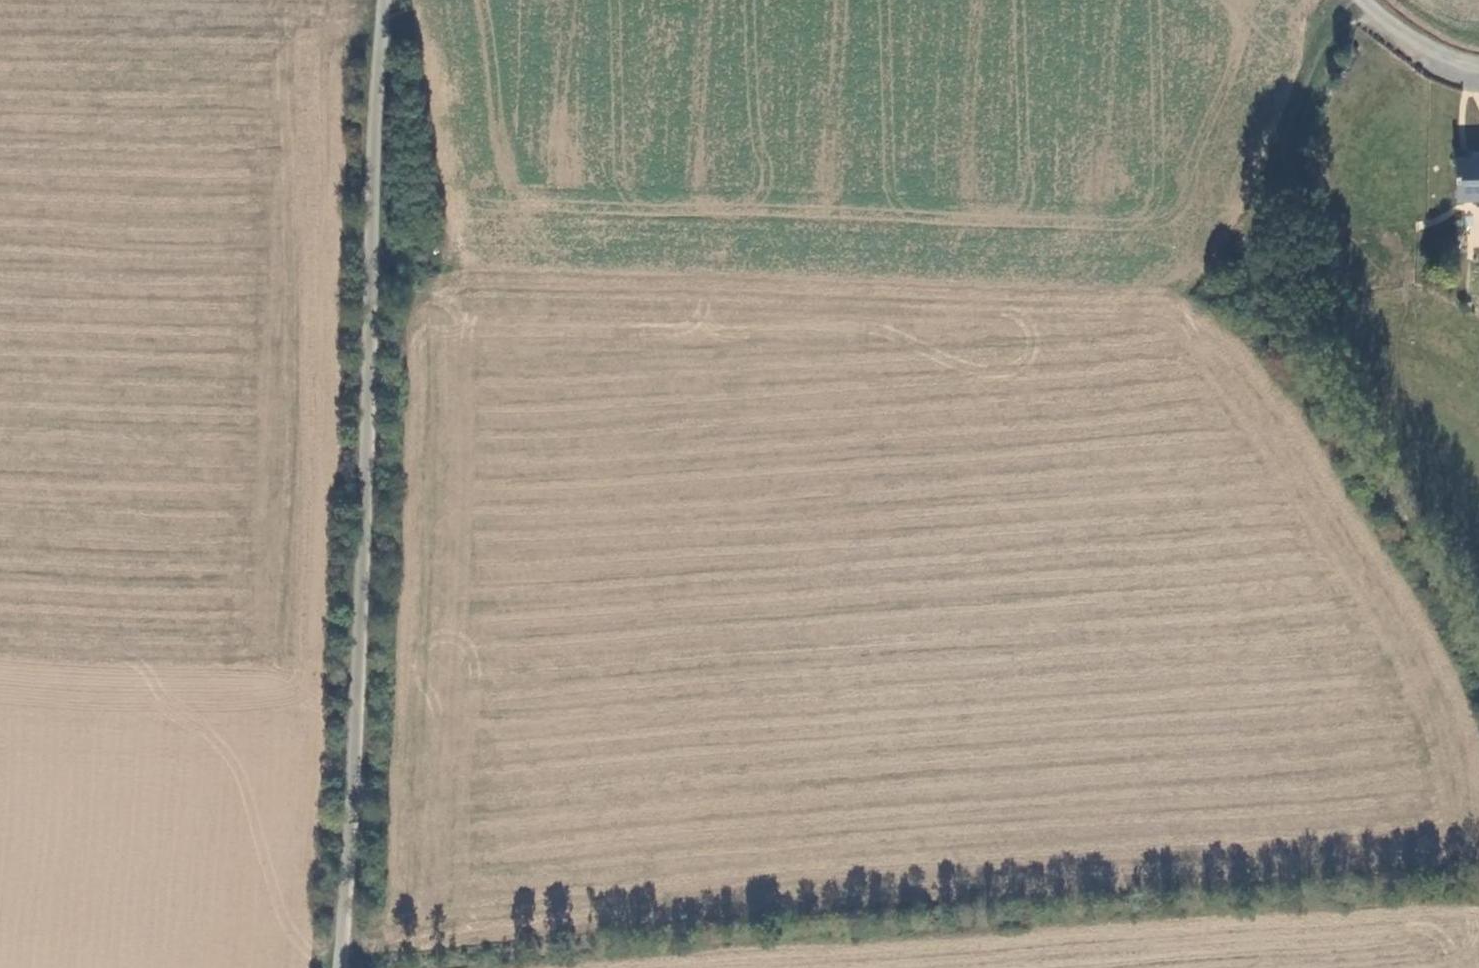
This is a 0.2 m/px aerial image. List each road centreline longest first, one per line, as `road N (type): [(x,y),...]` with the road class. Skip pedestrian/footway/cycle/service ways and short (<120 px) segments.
road 1 (unclassified): [(340,967),(357,683),(372,116),(385,0)]
road 2 (unclassified): [(1478,74),(1412,45),(1362,0)]

